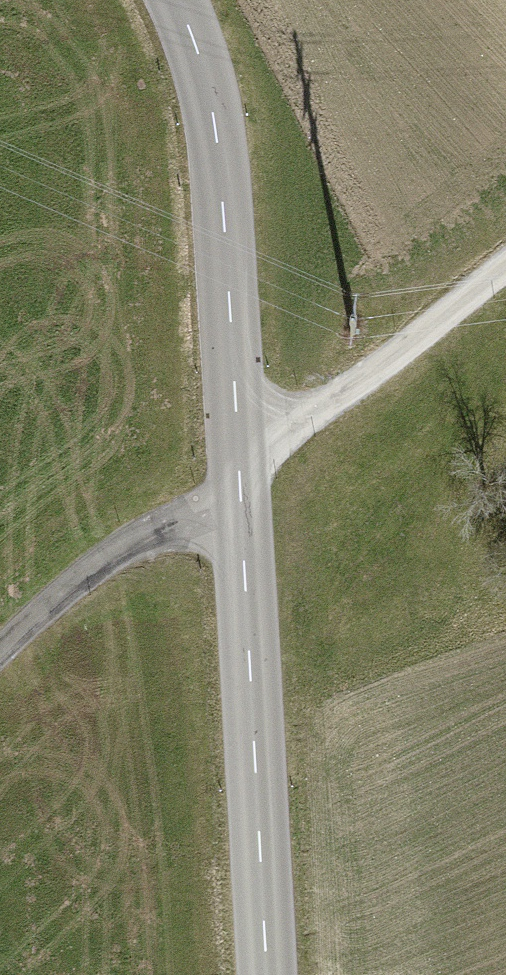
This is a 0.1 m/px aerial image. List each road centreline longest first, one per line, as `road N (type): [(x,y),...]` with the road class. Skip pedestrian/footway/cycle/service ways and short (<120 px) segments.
road 1 (tertiary): [(168,0),(213,153),(263,974)]
road 2 (track): [(505,260),(303,424),(232,450)]
road 3 (track): [(234,529),(120,553),(0,649)]

